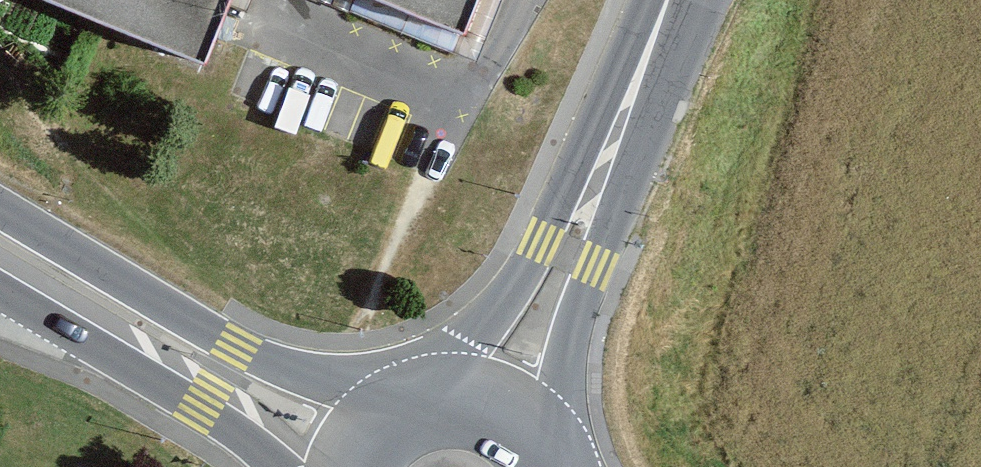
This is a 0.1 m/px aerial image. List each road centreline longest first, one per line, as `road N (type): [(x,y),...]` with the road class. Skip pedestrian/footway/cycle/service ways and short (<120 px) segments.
road 1 (secondary): [(498,407),(678,0)]
road 2 (primary): [(354,450),(0,245)]
road 3 (primary): [(498,407),(434,397),(375,425),(354,450)]

